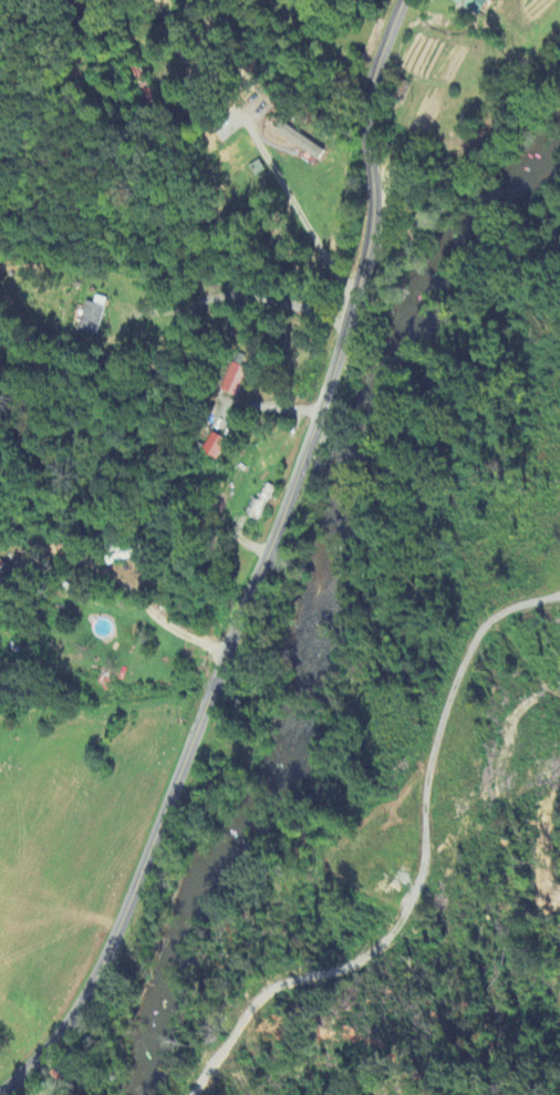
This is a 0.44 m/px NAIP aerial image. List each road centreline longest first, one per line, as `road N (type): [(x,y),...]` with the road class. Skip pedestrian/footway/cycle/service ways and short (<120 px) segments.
road 1 (residential): [(1,1094),(72,1021),(123,921),(318,432),(372,239),(370,83),(404,0)]
road 2 (track): [(186,1094),(267,996),(348,971),(396,937),(415,908),(433,751),(471,643),(492,617),(559,597)]

